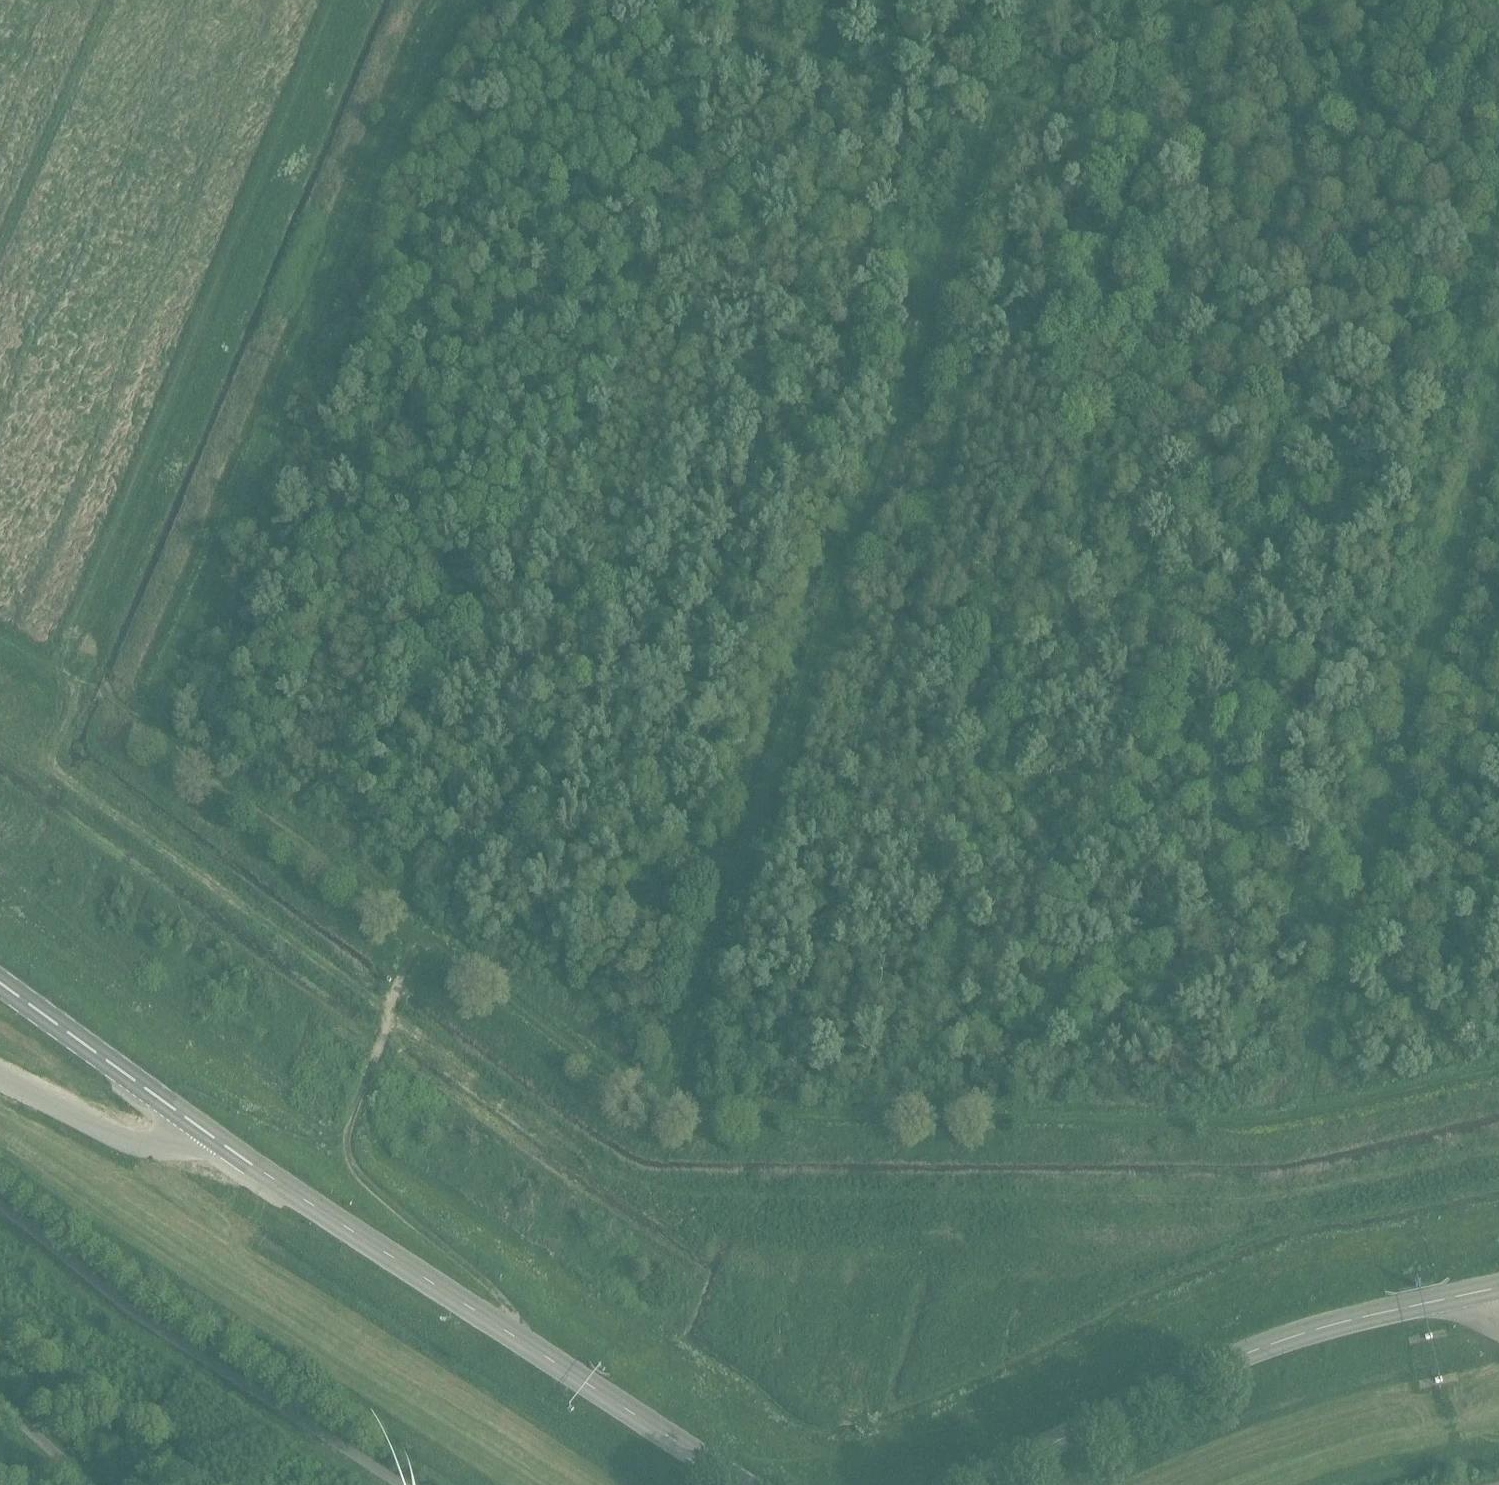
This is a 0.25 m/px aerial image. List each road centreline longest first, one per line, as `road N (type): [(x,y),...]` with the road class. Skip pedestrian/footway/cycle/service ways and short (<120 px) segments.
road 1 (tertiary): [(0,983),(491,1326),(743,1484)]
road 2 (tertiary): [(967,1484),(1293,1333),(1471,1294)]

